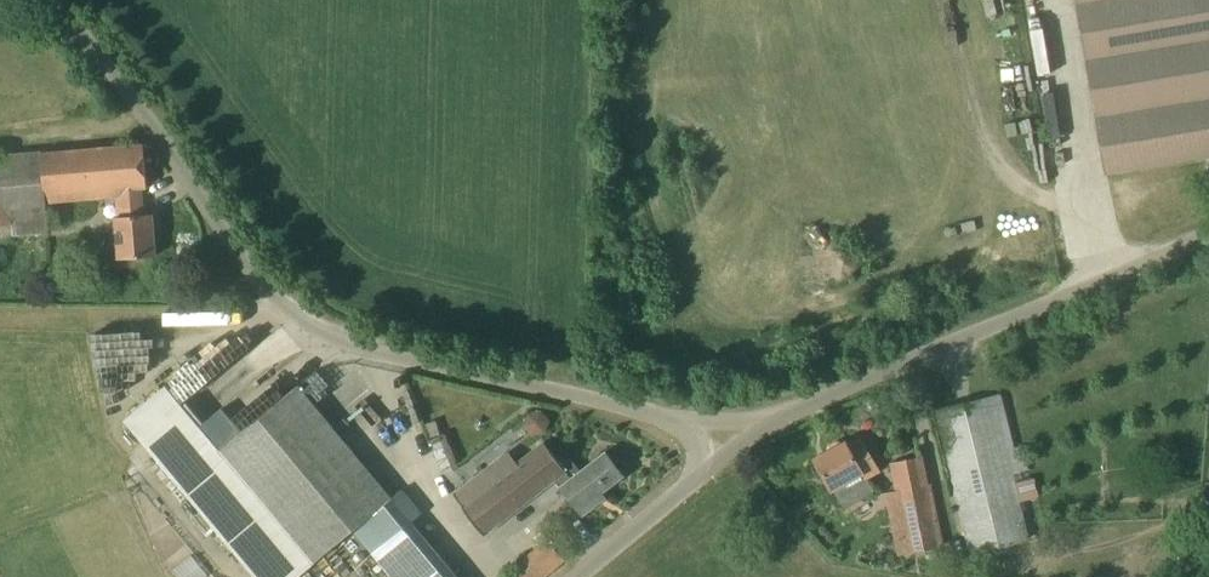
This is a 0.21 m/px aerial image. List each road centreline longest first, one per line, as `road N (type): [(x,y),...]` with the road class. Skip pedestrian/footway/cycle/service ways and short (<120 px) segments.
road 1 (unclassified): [(696,422),(359,346),(286,310),(57,0)]
road 2 (unclassified): [(774,414),(1208,231)]
road 3 (unclassified): [(574,576),(699,474)]

